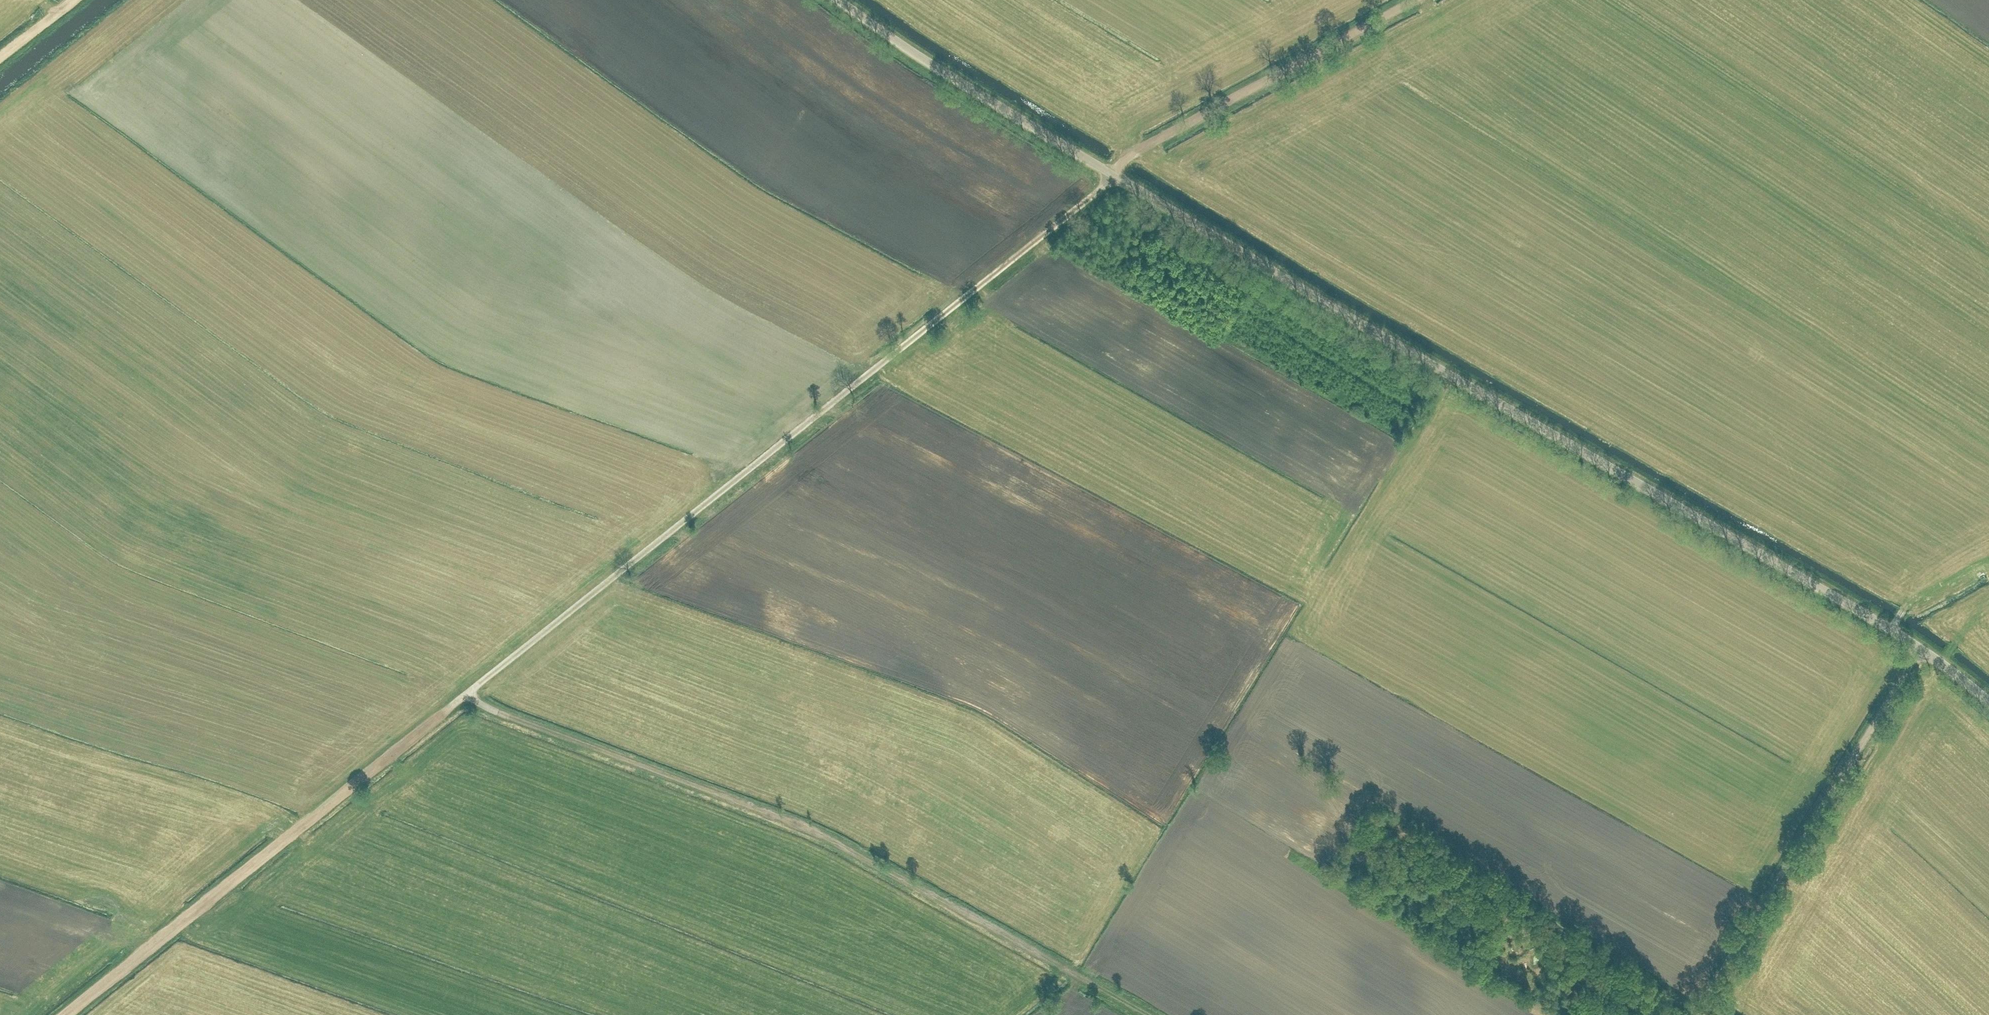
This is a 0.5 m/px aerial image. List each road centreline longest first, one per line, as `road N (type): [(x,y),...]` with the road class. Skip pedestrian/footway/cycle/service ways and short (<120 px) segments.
road 1 (unclassified): [(1988,701),(1887,626),(1113,173),(841,0)]
road 2 (track): [(464,693),(1055,227),(1135,150),(1416,0)]
road 3 (track): [(1150,1014),(818,832),(497,711)]
road 4 (track): [(58,1014),(464,693)]
road 5 (track): [(1694,1014),(1921,648)]

